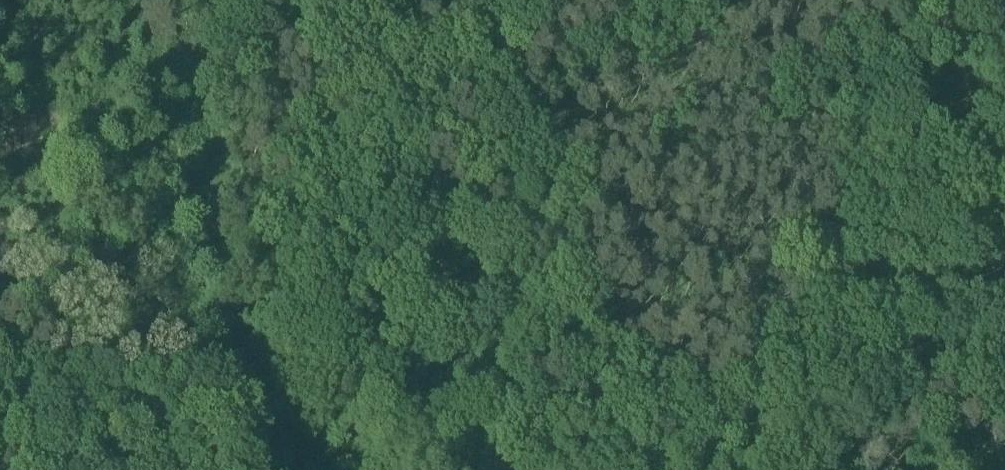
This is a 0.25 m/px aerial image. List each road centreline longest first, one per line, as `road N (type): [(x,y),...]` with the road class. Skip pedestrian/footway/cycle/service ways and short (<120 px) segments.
road 1 (track): [(1004,233),(941,0)]

